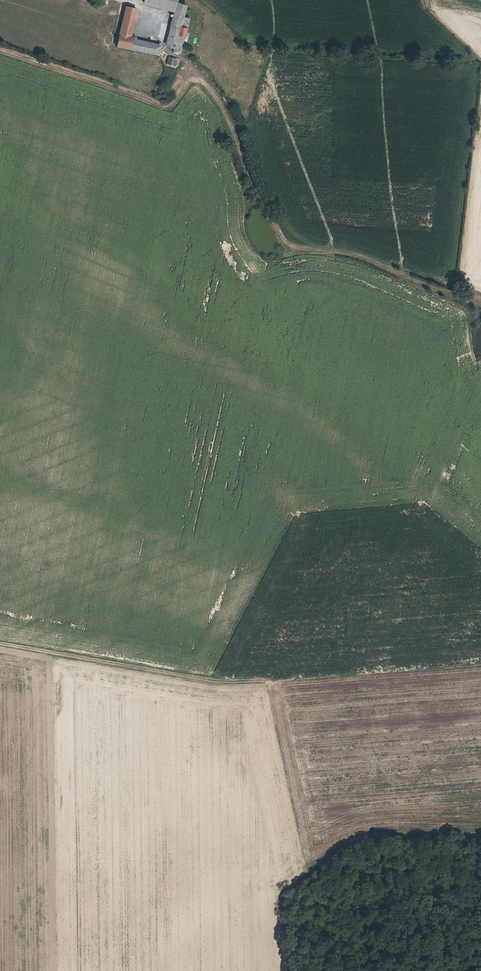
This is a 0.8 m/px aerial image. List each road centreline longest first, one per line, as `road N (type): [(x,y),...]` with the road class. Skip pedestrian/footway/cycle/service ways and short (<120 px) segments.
road 1 (track): [(136,6),(159,48),(218,101),(273,228),(288,240),(387,265),(480,305)]
road 2 (track): [(0,644),(221,682),(265,680)]
road 3 (track): [(463,299),(480,98)]

